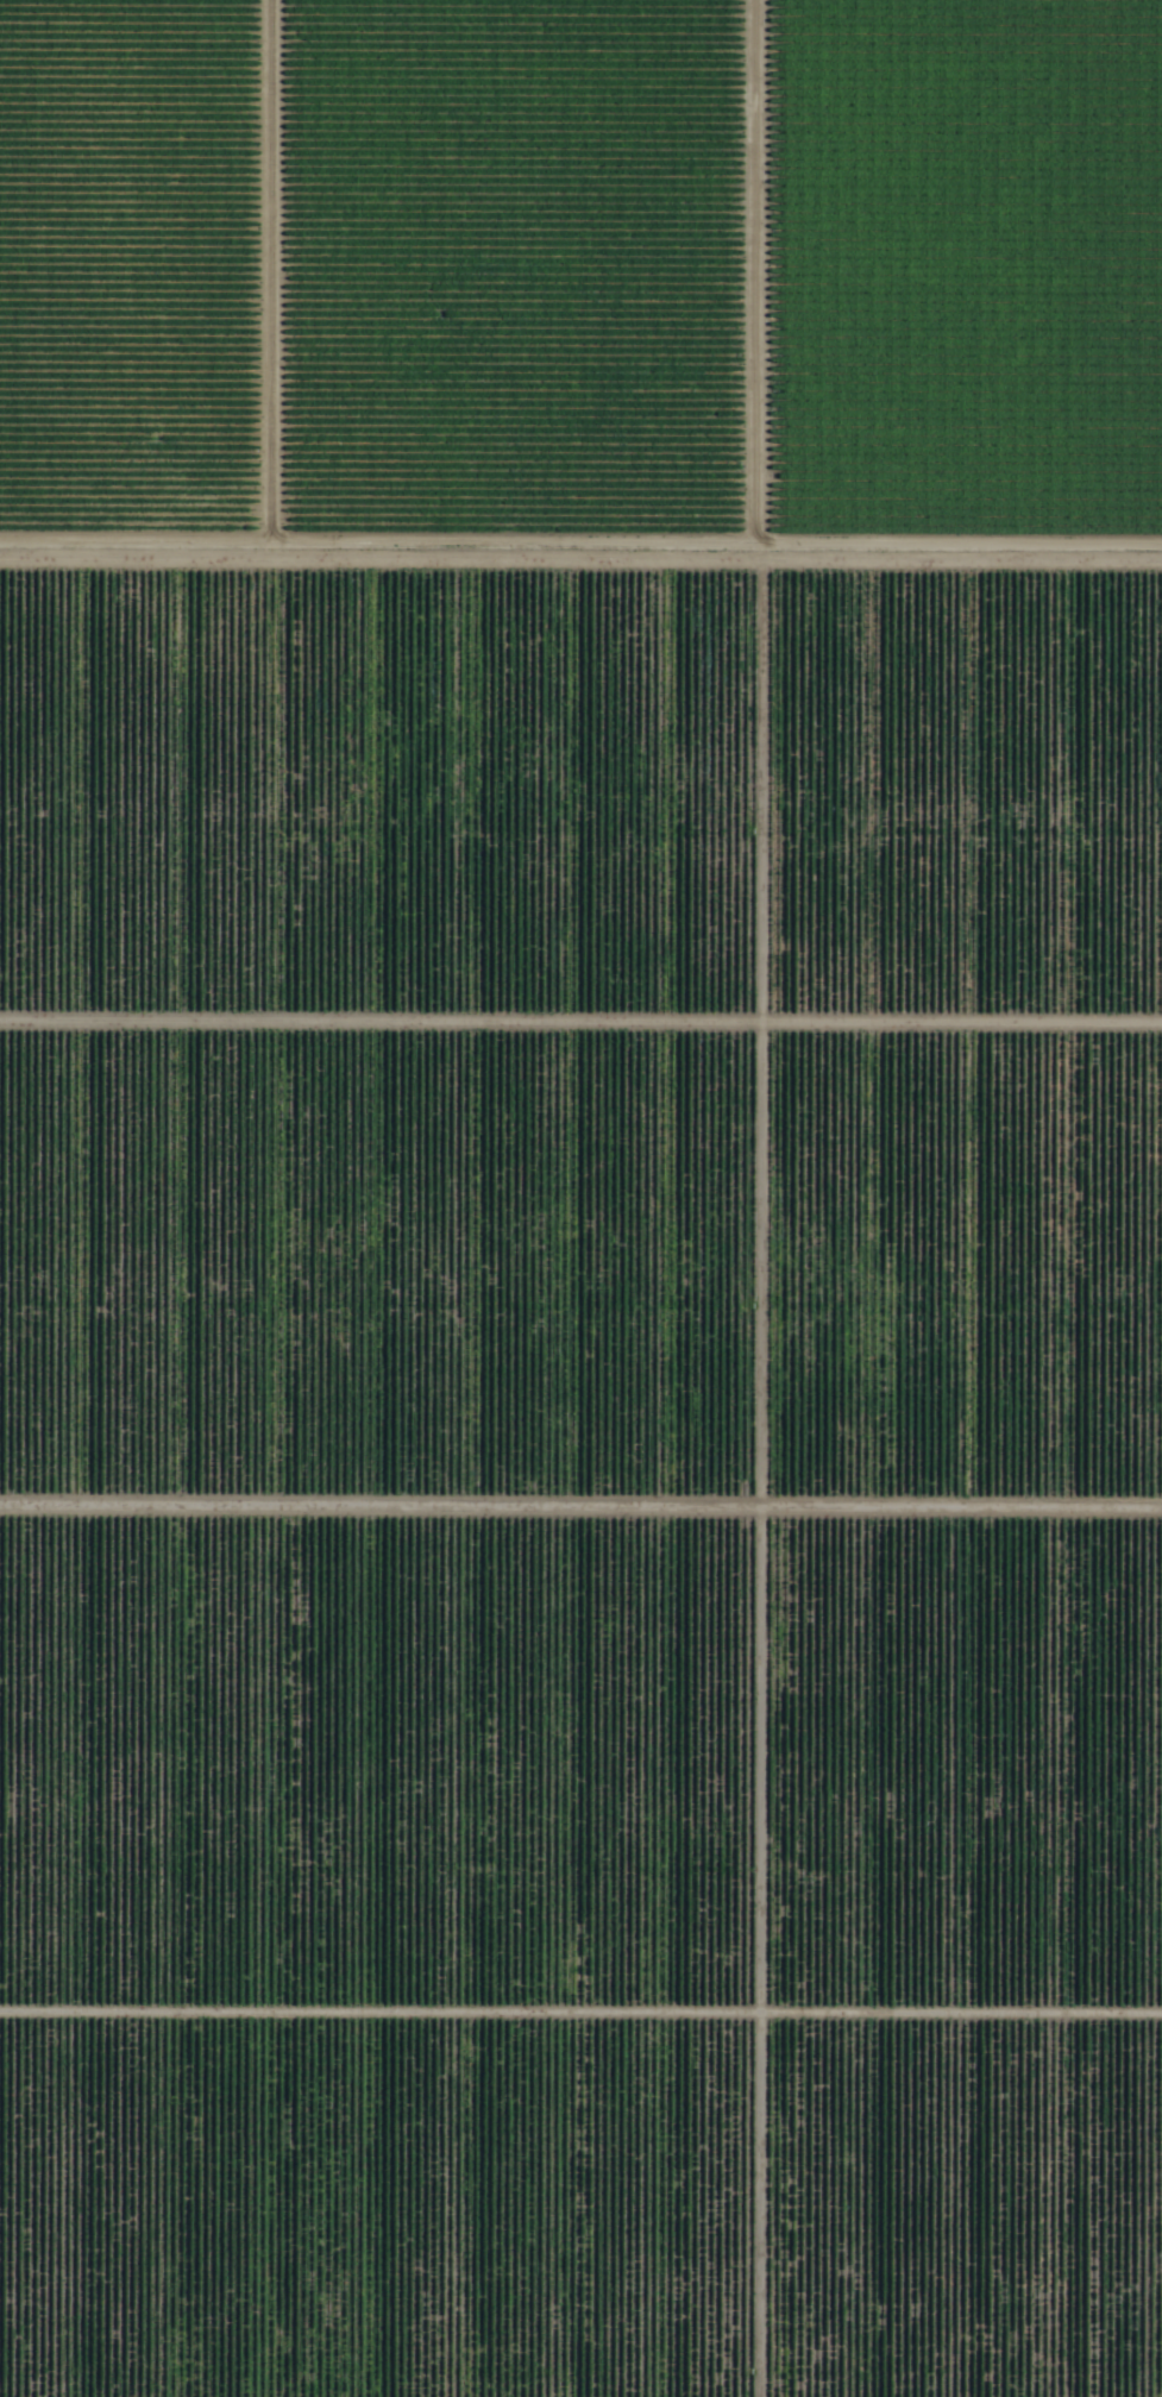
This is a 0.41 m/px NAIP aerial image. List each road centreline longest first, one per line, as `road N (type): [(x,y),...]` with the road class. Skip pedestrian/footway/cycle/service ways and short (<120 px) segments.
road 1 (residential): [(272,589),(303,658),(334,925),(391,983),(445,1068),(486,1184),(1161,1197)]
road 2 (residential): [(1161,595),(0,587)]

